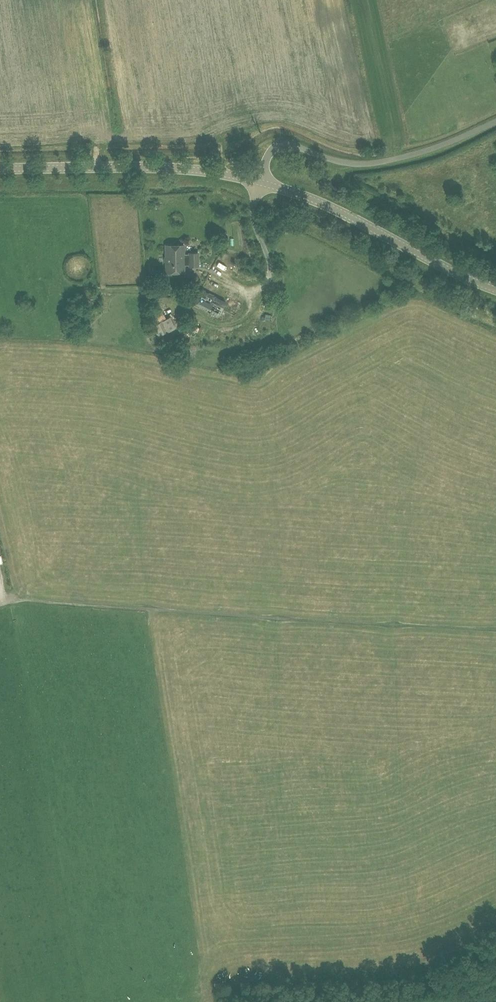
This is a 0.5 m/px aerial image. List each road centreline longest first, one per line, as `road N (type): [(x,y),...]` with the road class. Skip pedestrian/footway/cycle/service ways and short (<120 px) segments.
road 1 (unclassified): [(495,289),(336,210),(258,182),(174,168),(0,168)]

